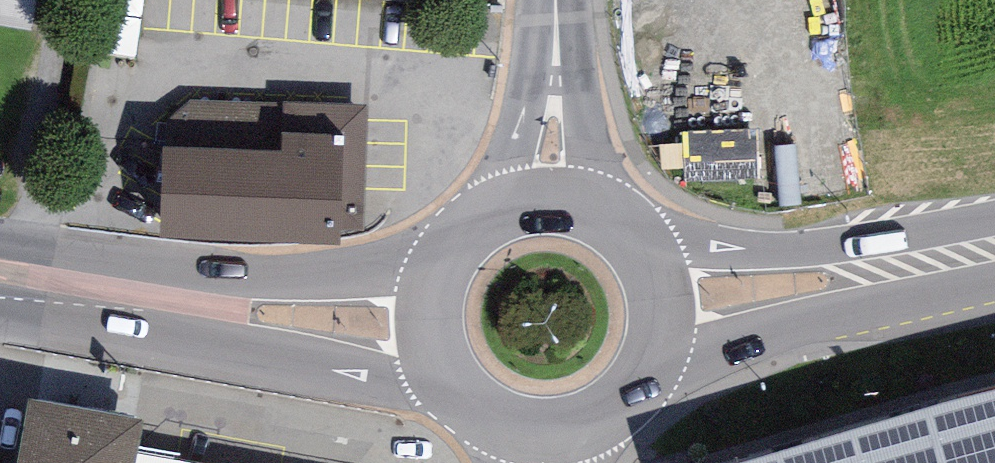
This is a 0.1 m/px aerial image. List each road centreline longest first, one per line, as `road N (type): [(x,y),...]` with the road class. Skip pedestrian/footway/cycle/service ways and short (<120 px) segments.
road 1 (primary): [(428,330),(206,320),(0,289)]
road 2 (primary): [(662,316),(994,258)]
road 3 (primary): [(554,200),(497,210),(451,247),(436,272),(428,330)]
road 4 (residential): [(554,200),(557,0)]
road 5 (primary): [(546,434),(597,422),(637,389),(662,316)]
road 6 (primary): [(662,316),(648,261),(631,237),(583,206),(554,200)]
road 7 (primary): [(428,330),(434,358),(466,405),(517,431),(546,434)]

